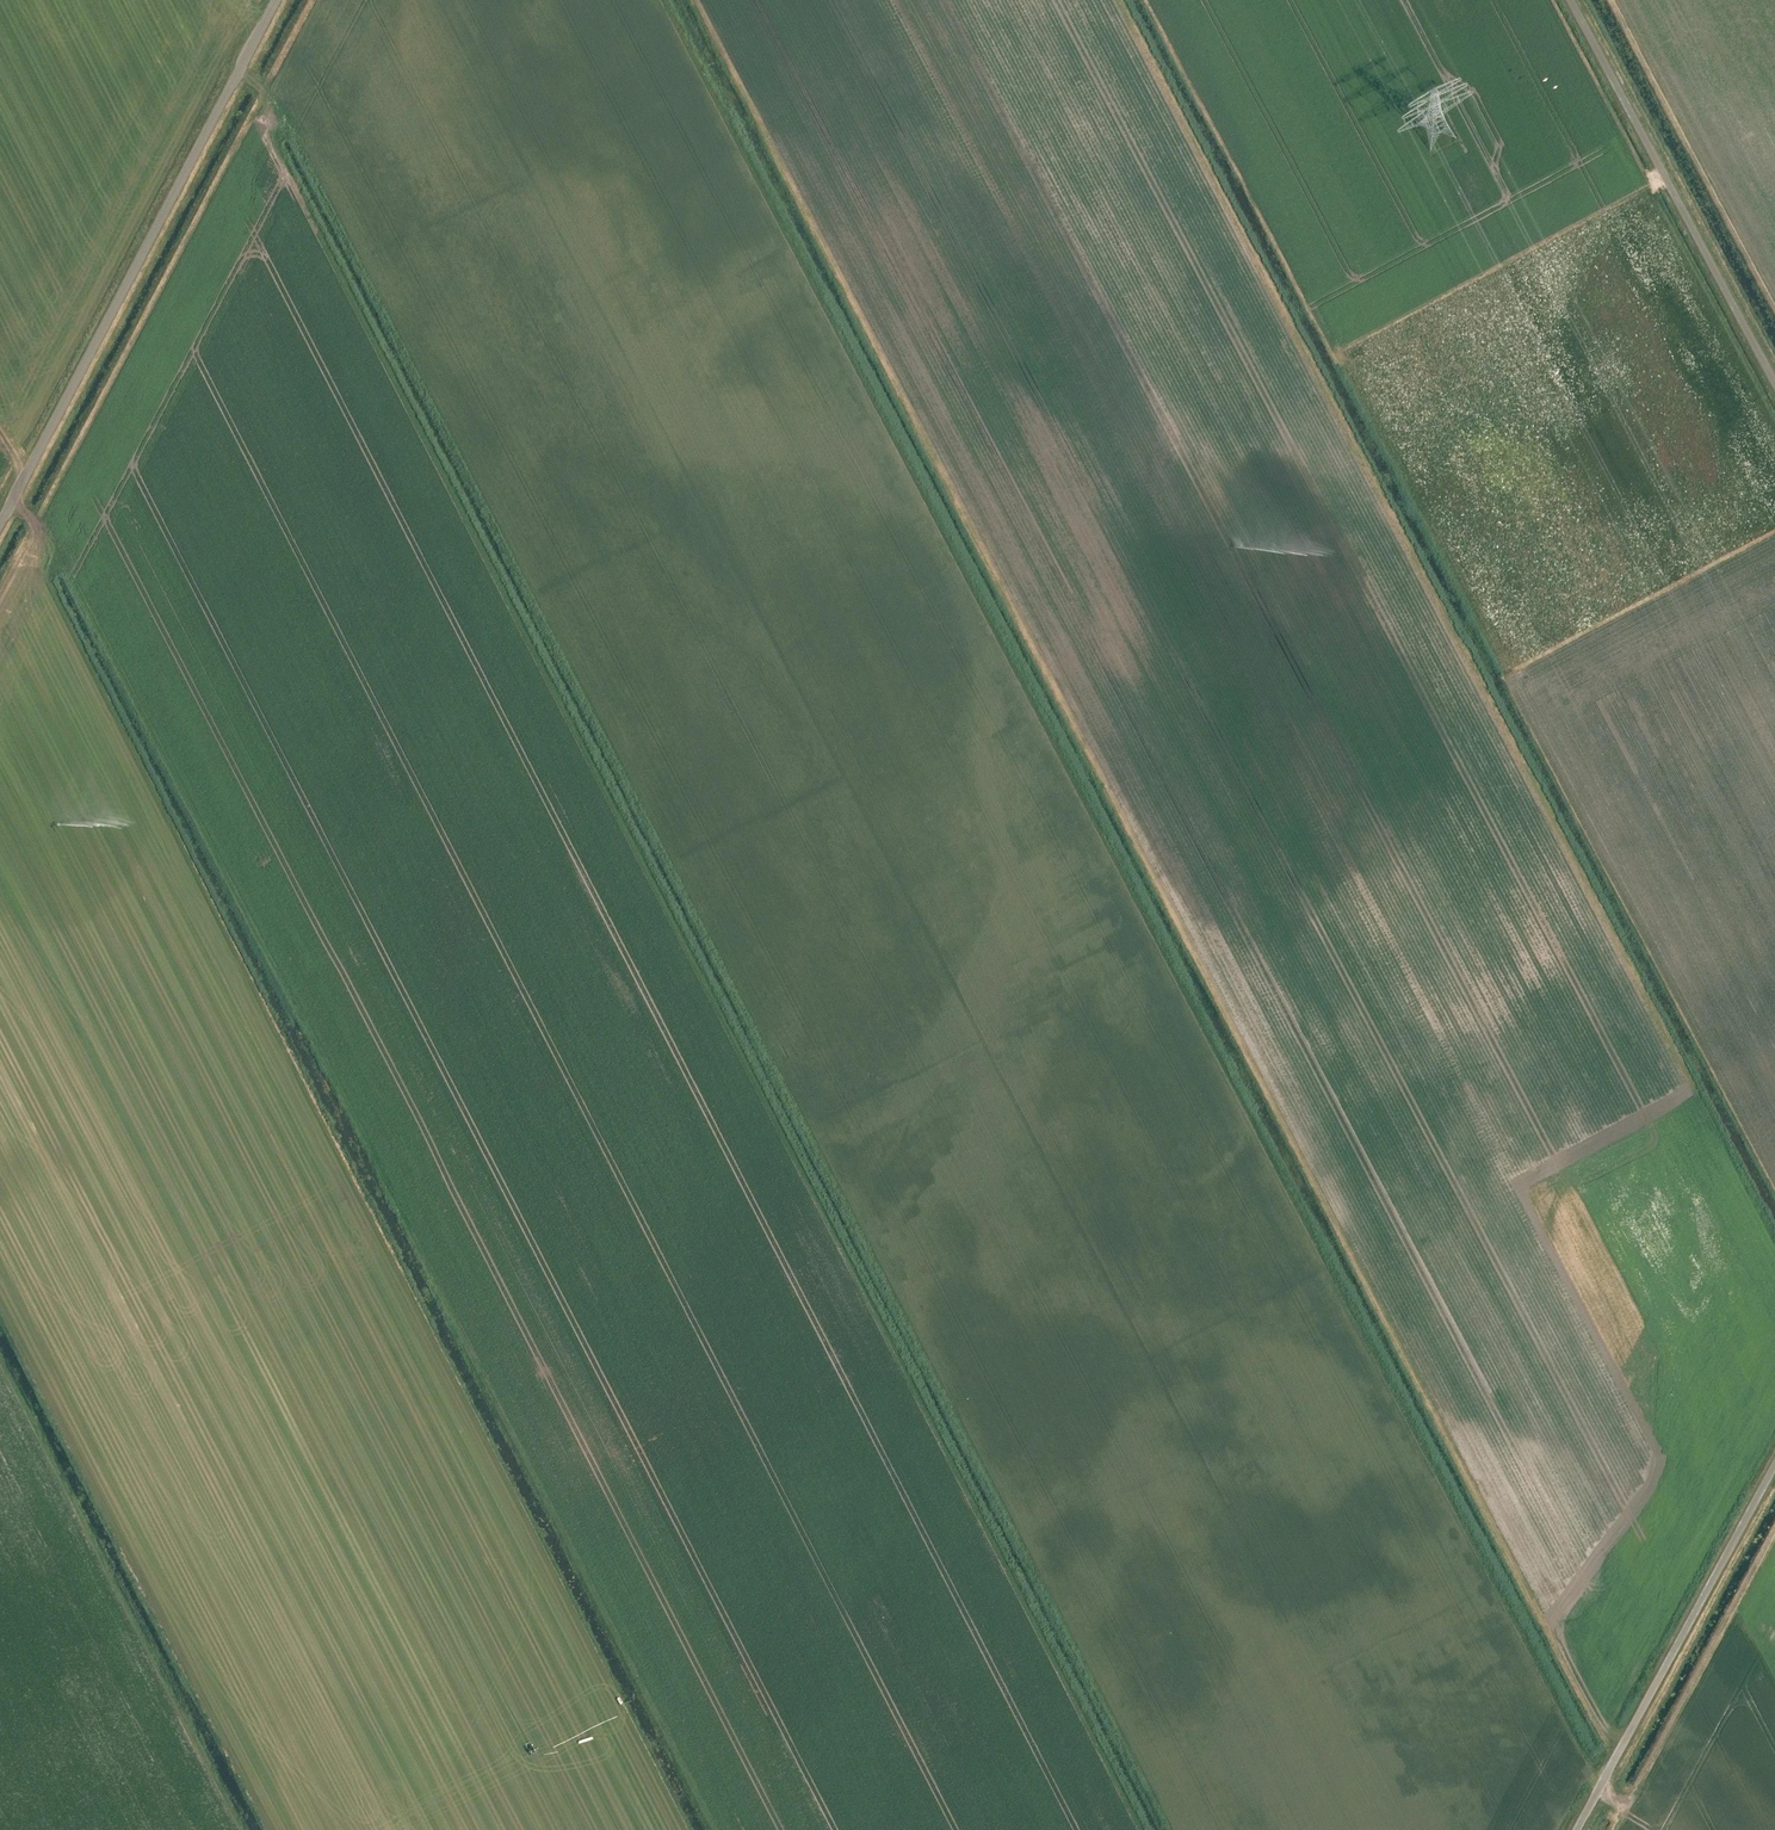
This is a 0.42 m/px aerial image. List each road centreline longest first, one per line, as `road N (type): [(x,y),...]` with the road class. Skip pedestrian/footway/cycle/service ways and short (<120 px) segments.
road 1 (unclassified): [(0,520),(275,0)]
road 2 (unclassified): [(1774,383),(1570,0)]
road 3 (unclassified): [(1576,1829),(1774,1464)]

